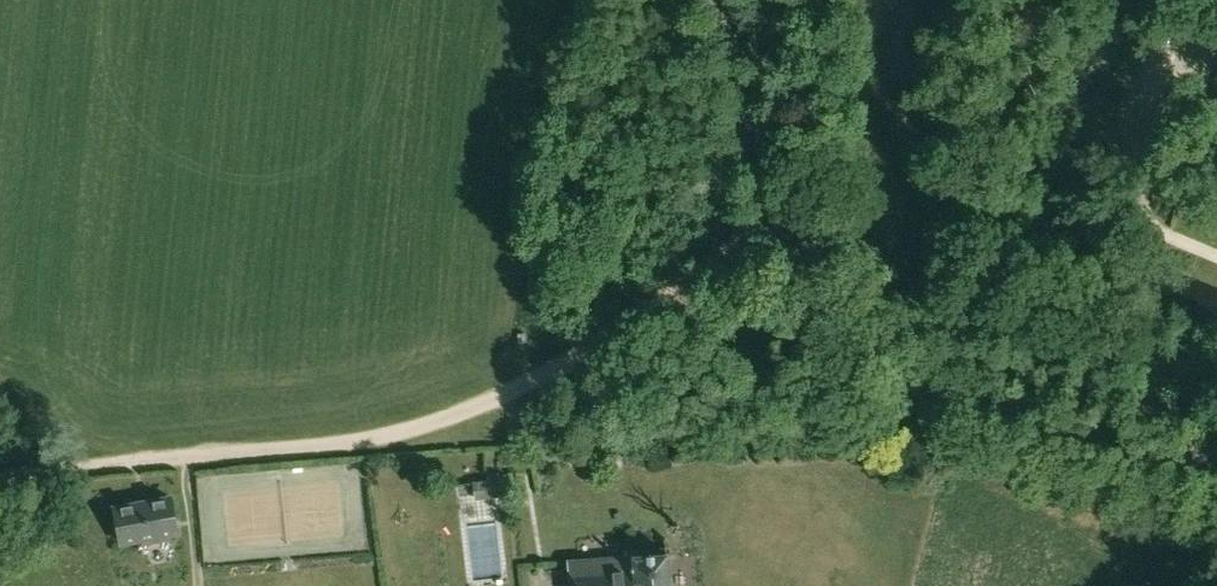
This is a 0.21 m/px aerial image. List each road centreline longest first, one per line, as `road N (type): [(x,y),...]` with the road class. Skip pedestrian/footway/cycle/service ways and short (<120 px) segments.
road 1 (track): [(774,219),(577,352),(506,394),(440,419),(341,446),(0,472)]
road 2 (tertiary): [(1180,451),(1050,419),(929,375),(841,319),(774,219),(711,0)]
road 3 (track): [(184,458),(198,585)]

